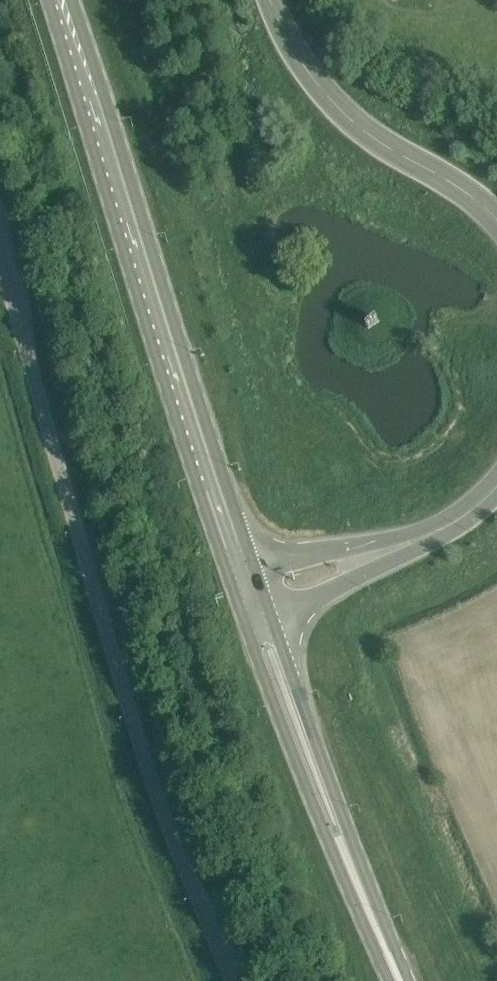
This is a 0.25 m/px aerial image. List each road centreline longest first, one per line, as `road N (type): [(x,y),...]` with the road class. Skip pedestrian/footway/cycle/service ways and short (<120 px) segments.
road 1 (unclassified): [(228,980),(152,792),(0,233)]
road 2 (primary): [(246,579),(60,0)]
road 3 (tertiary): [(496,219),(364,130),(329,96),(271,0)]
road 4 (primary): [(258,616),(259,658),(325,831),(349,859)]
road 5 (primary): [(349,859),(346,826),(282,649),(258,616)]
road 6 (tertiary): [(258,616),(343,582),(381,552)]
road 7 (tertiary): [(381,552),(329,550),(246,579)]
road 8 (tertiary): [(381,552),(472,508),(496,481)]
road 9 (primary): [(400,980),(349,859)]

